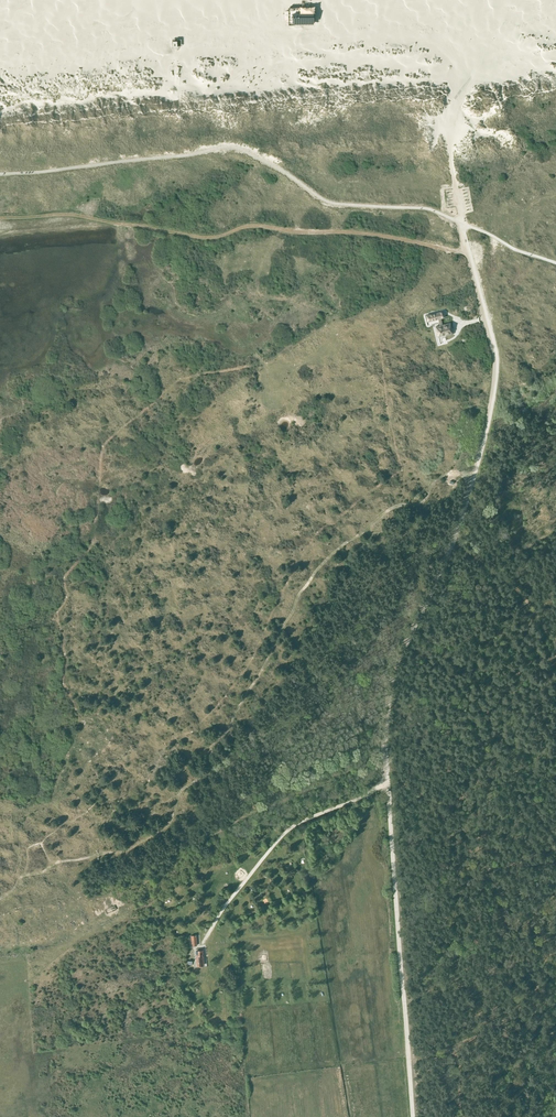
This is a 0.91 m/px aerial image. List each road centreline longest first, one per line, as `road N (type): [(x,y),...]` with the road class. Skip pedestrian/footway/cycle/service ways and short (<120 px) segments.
road 1 (track): [(385,767),(387,689),(474,474),(495,390),(495,360),(468,250)]
road 2 (unclassified): [(414,1116),(385,767)]
road 3 (track): [(386,780),(354,805),(291,826),(217,910)]

